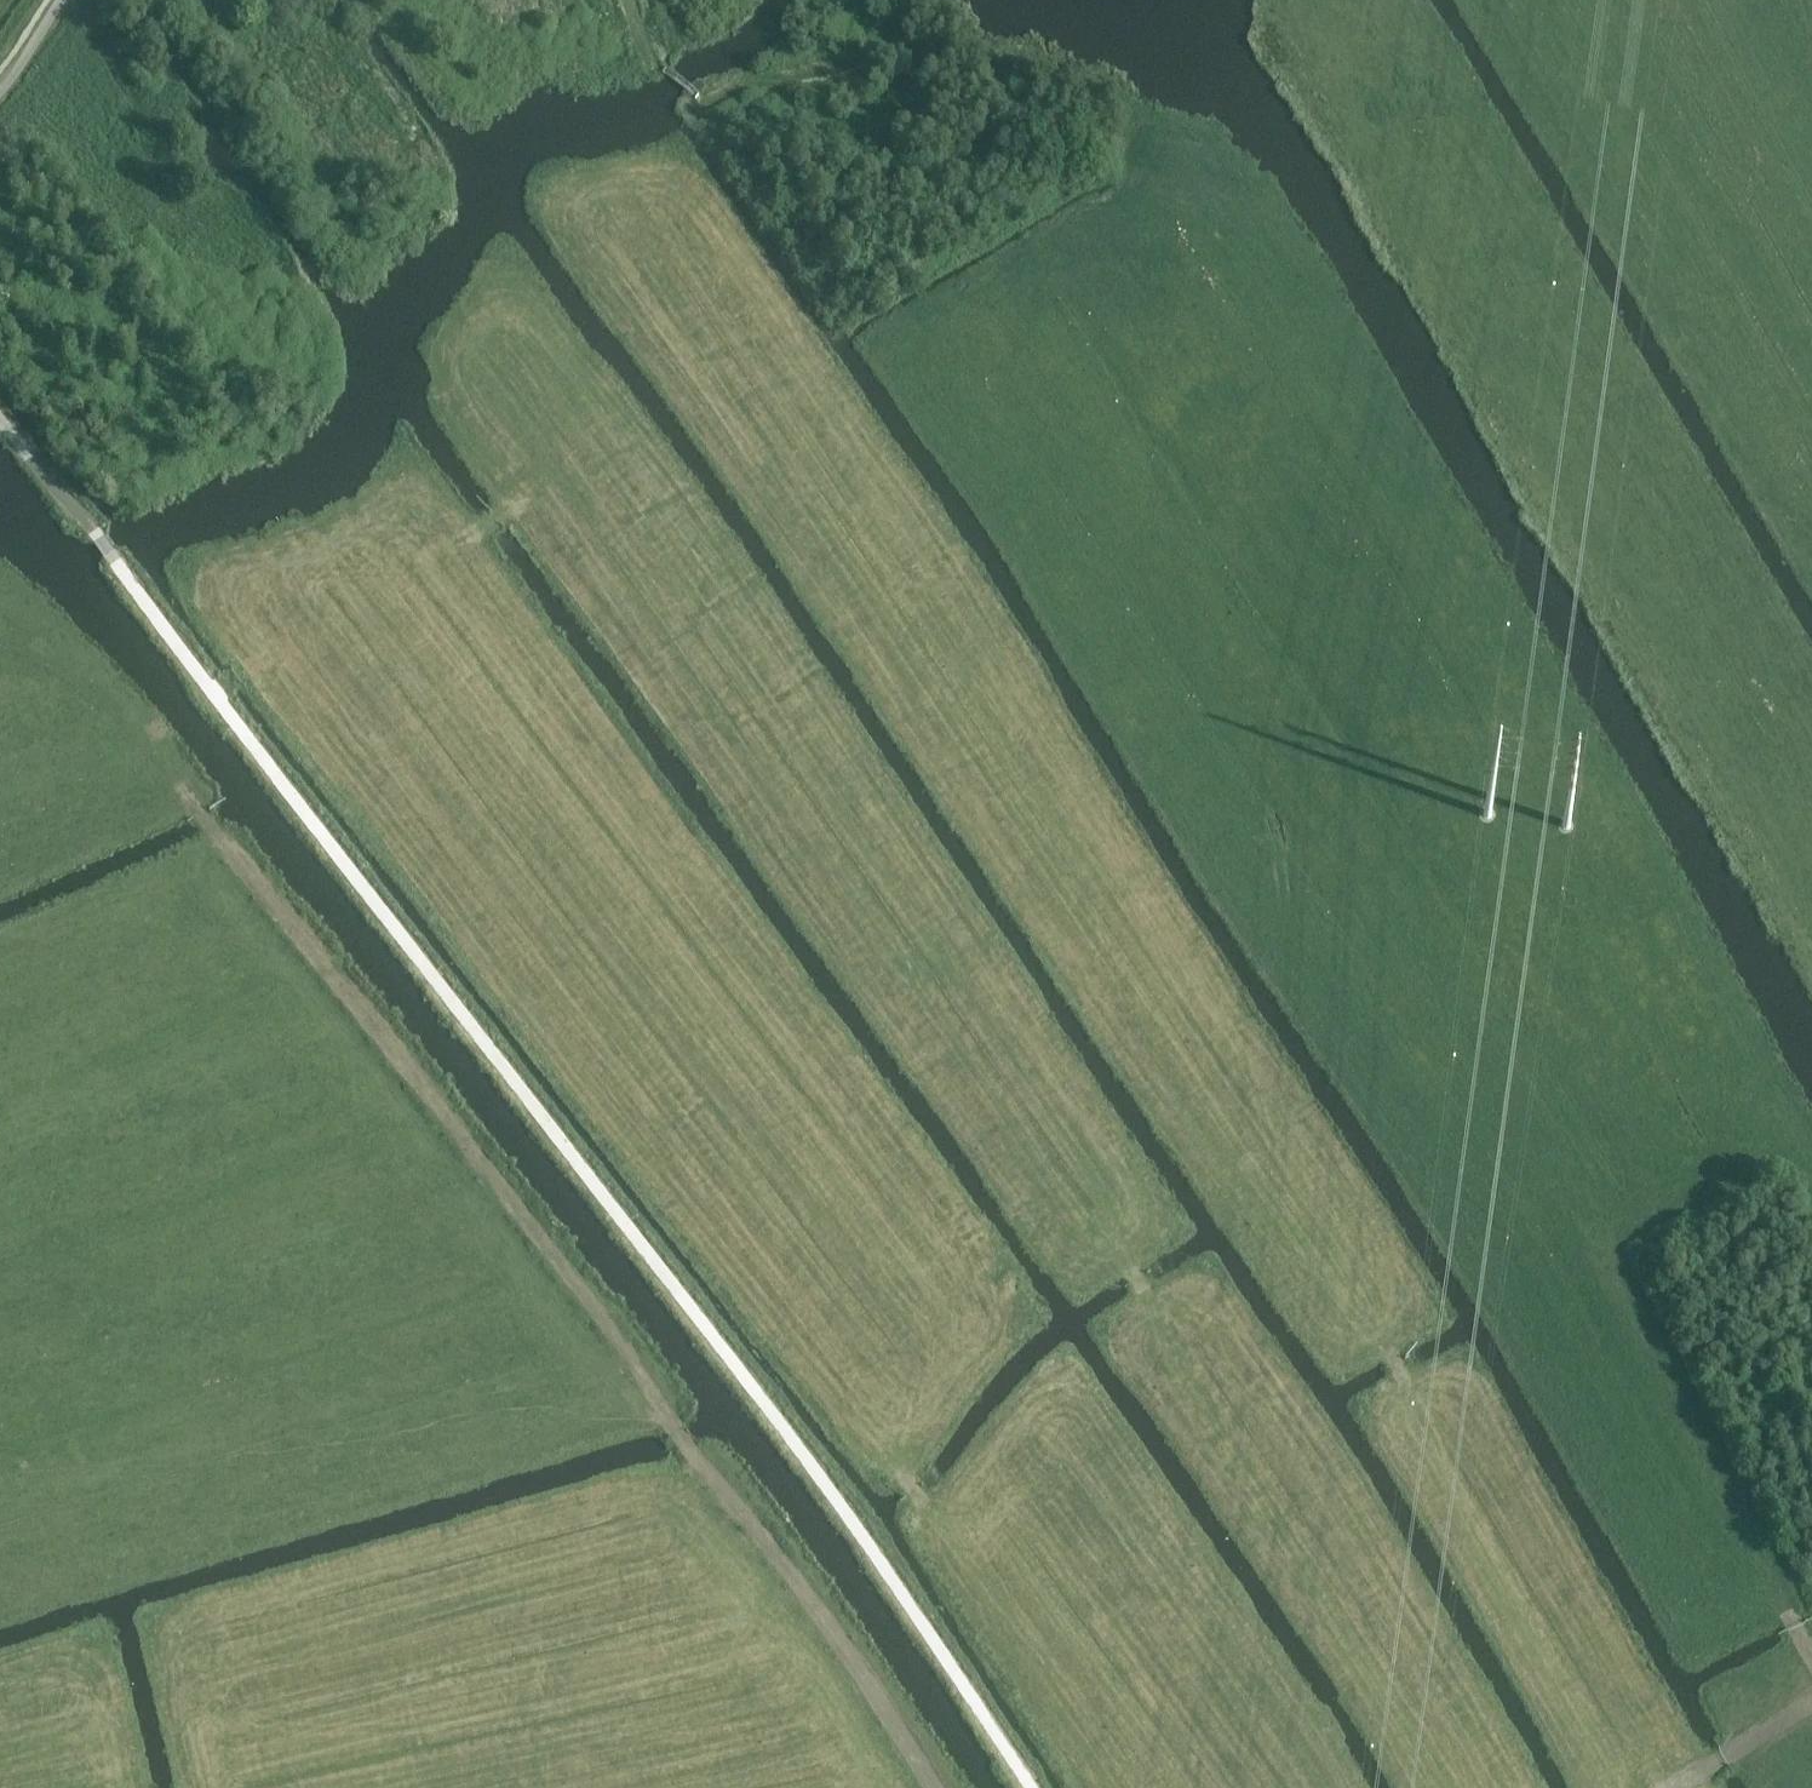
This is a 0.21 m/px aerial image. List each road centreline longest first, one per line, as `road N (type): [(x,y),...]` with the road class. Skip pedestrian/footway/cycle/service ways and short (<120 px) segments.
road 1 (track): [(83,686),(168,770),(447,1113),(857,1666),(936,1787)]
road 2 (track): [(1811,1703),(1667,1787)]

